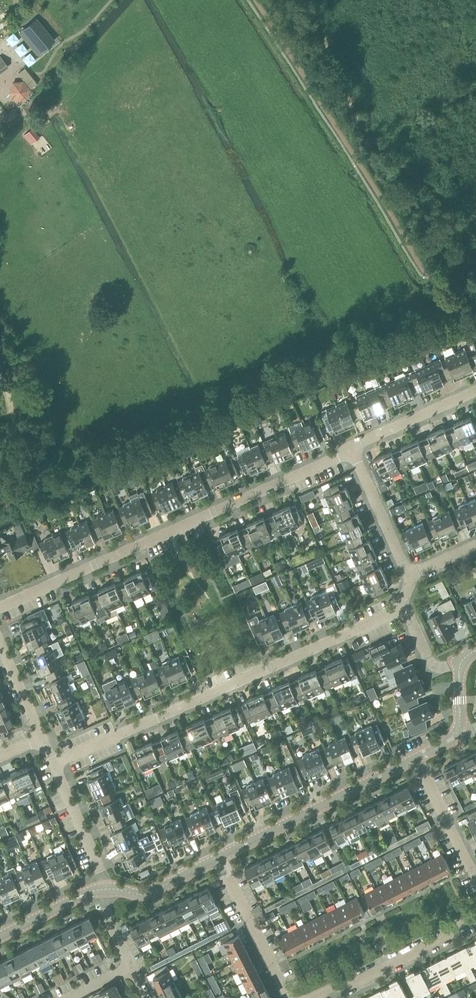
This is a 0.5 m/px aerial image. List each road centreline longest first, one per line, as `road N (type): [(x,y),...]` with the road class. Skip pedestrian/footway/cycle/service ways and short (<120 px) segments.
road 1 (residential): [(0,610),(352,450)]
road 2 (residential): [(55,768),(405,609)]
road 3 (unclassified): [(220,858),(416,758)]
road 4 (residential): [(320,997),(444,943),(475,918)]
road 5 (residential): [(289,997),(220,858)]
road 6 (residential): [(410,575),(352,450)]
road 7 (residential): [(352,450),(475,393)]
road 8 (residential): [(475,880),(416,758)]
road 9 (residential): [(106,891),(55,768)]
road 10 (unclassified): [(106,891),(150,891),(220,858)]

